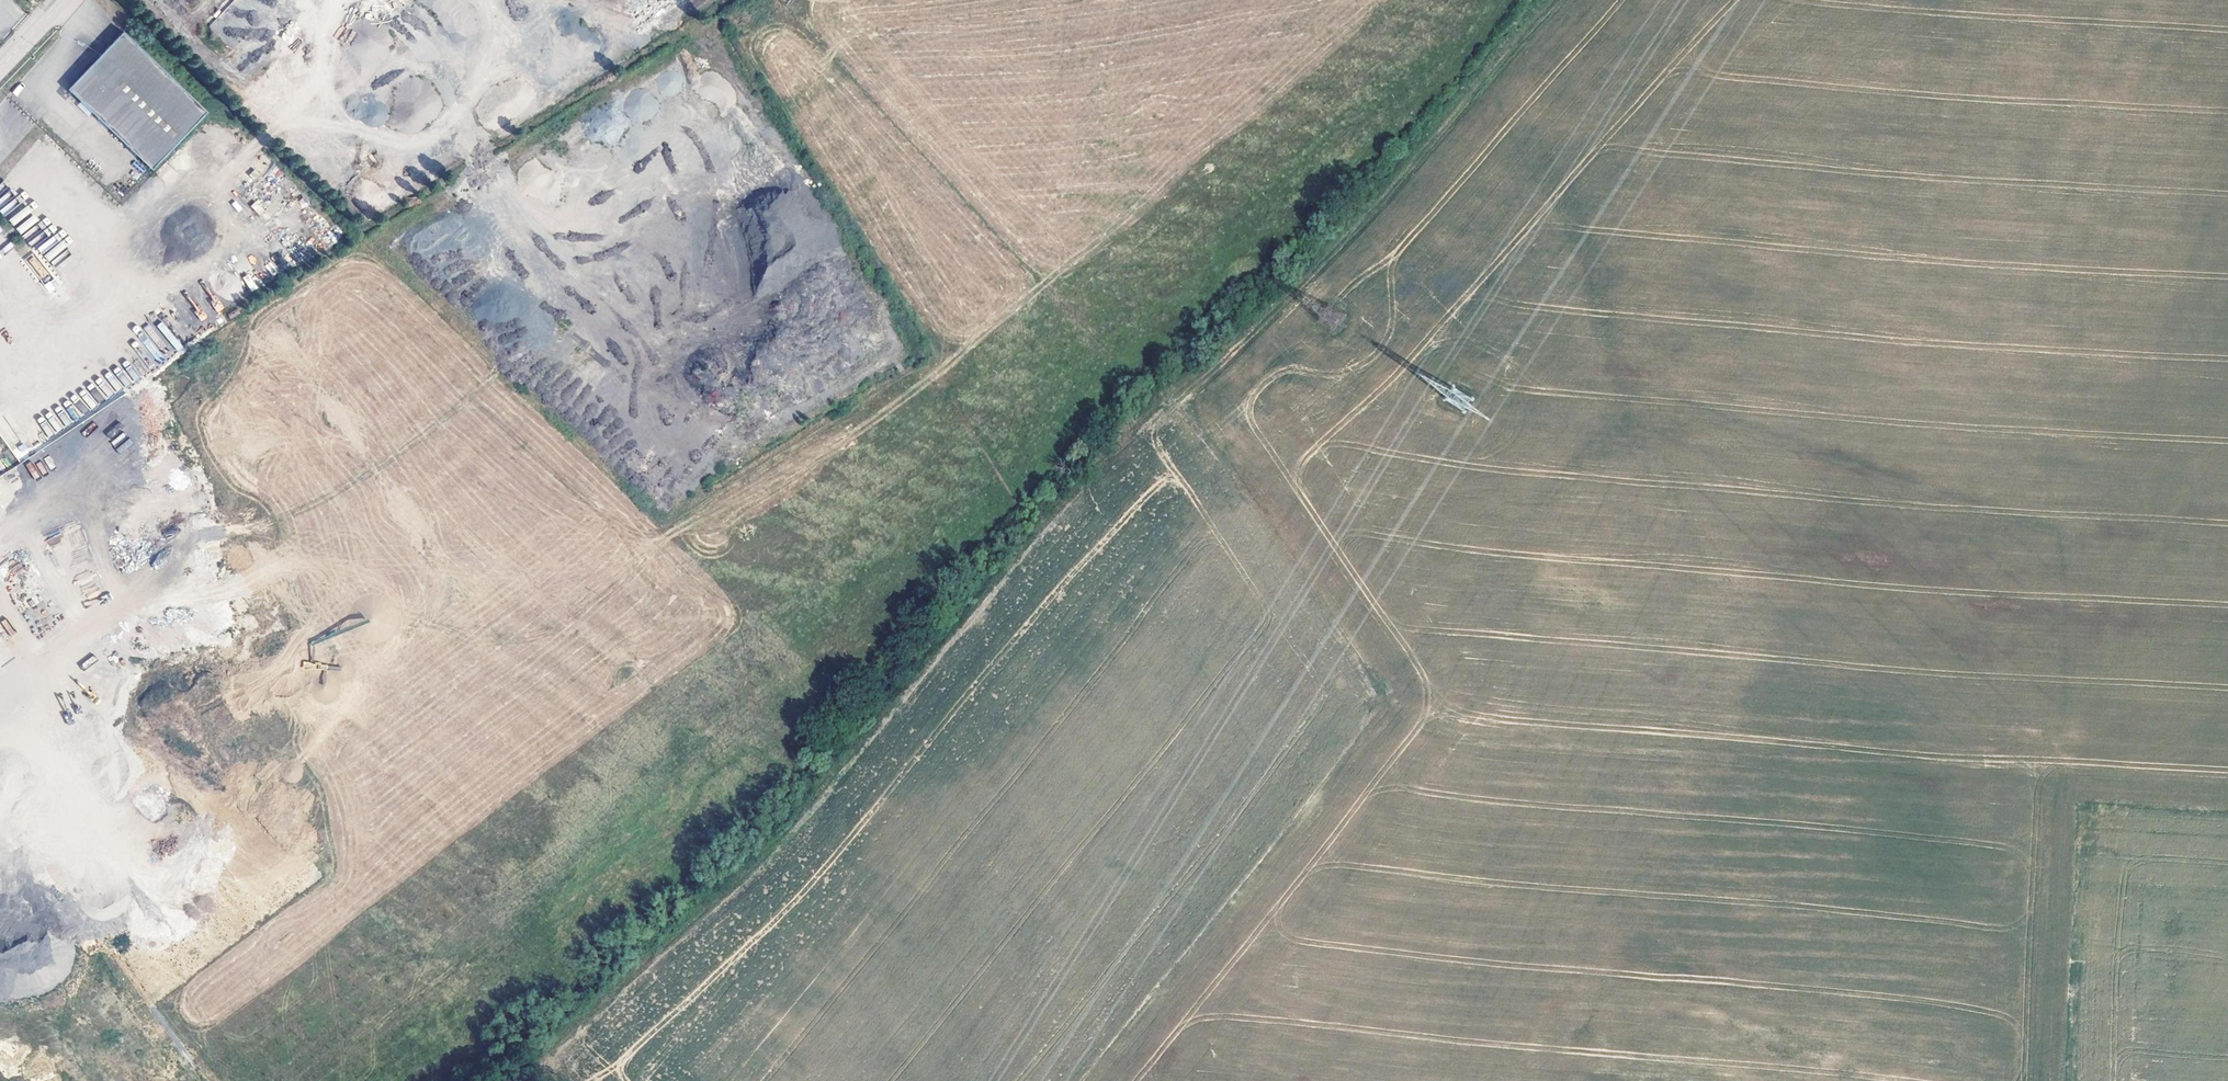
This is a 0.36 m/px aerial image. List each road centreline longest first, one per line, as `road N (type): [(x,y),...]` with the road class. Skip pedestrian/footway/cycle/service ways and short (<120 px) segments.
road 1 (track): [(1198,384),(1553,0)]
road 2 (track): [(955,0),(883,15),(815,68)]

